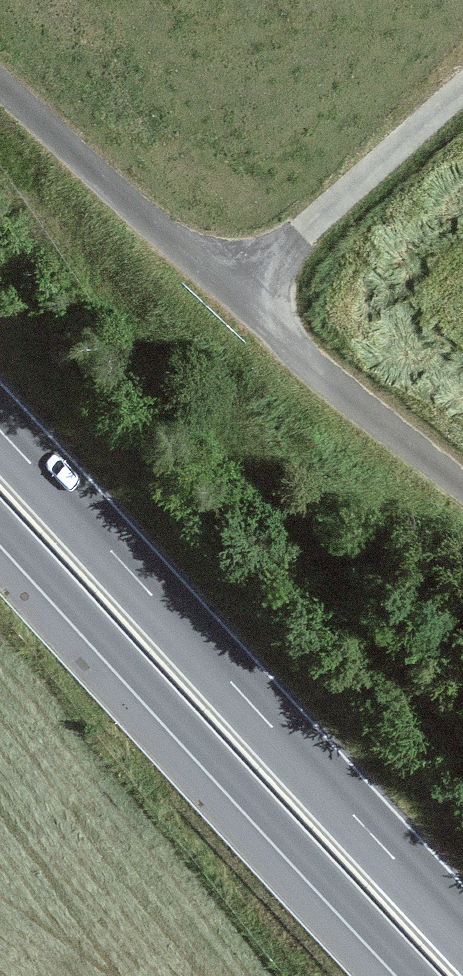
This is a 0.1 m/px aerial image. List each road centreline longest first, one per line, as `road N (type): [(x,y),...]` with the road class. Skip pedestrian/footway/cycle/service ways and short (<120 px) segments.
road 1 (trunk): [(462,932),(0,431)]
road 2 (trunk): [(0,522),(418,975)]
road 3 (track): [(0,83),(366,411),(462,485)]
road 4 (track): [(236,298),(462,94)]

